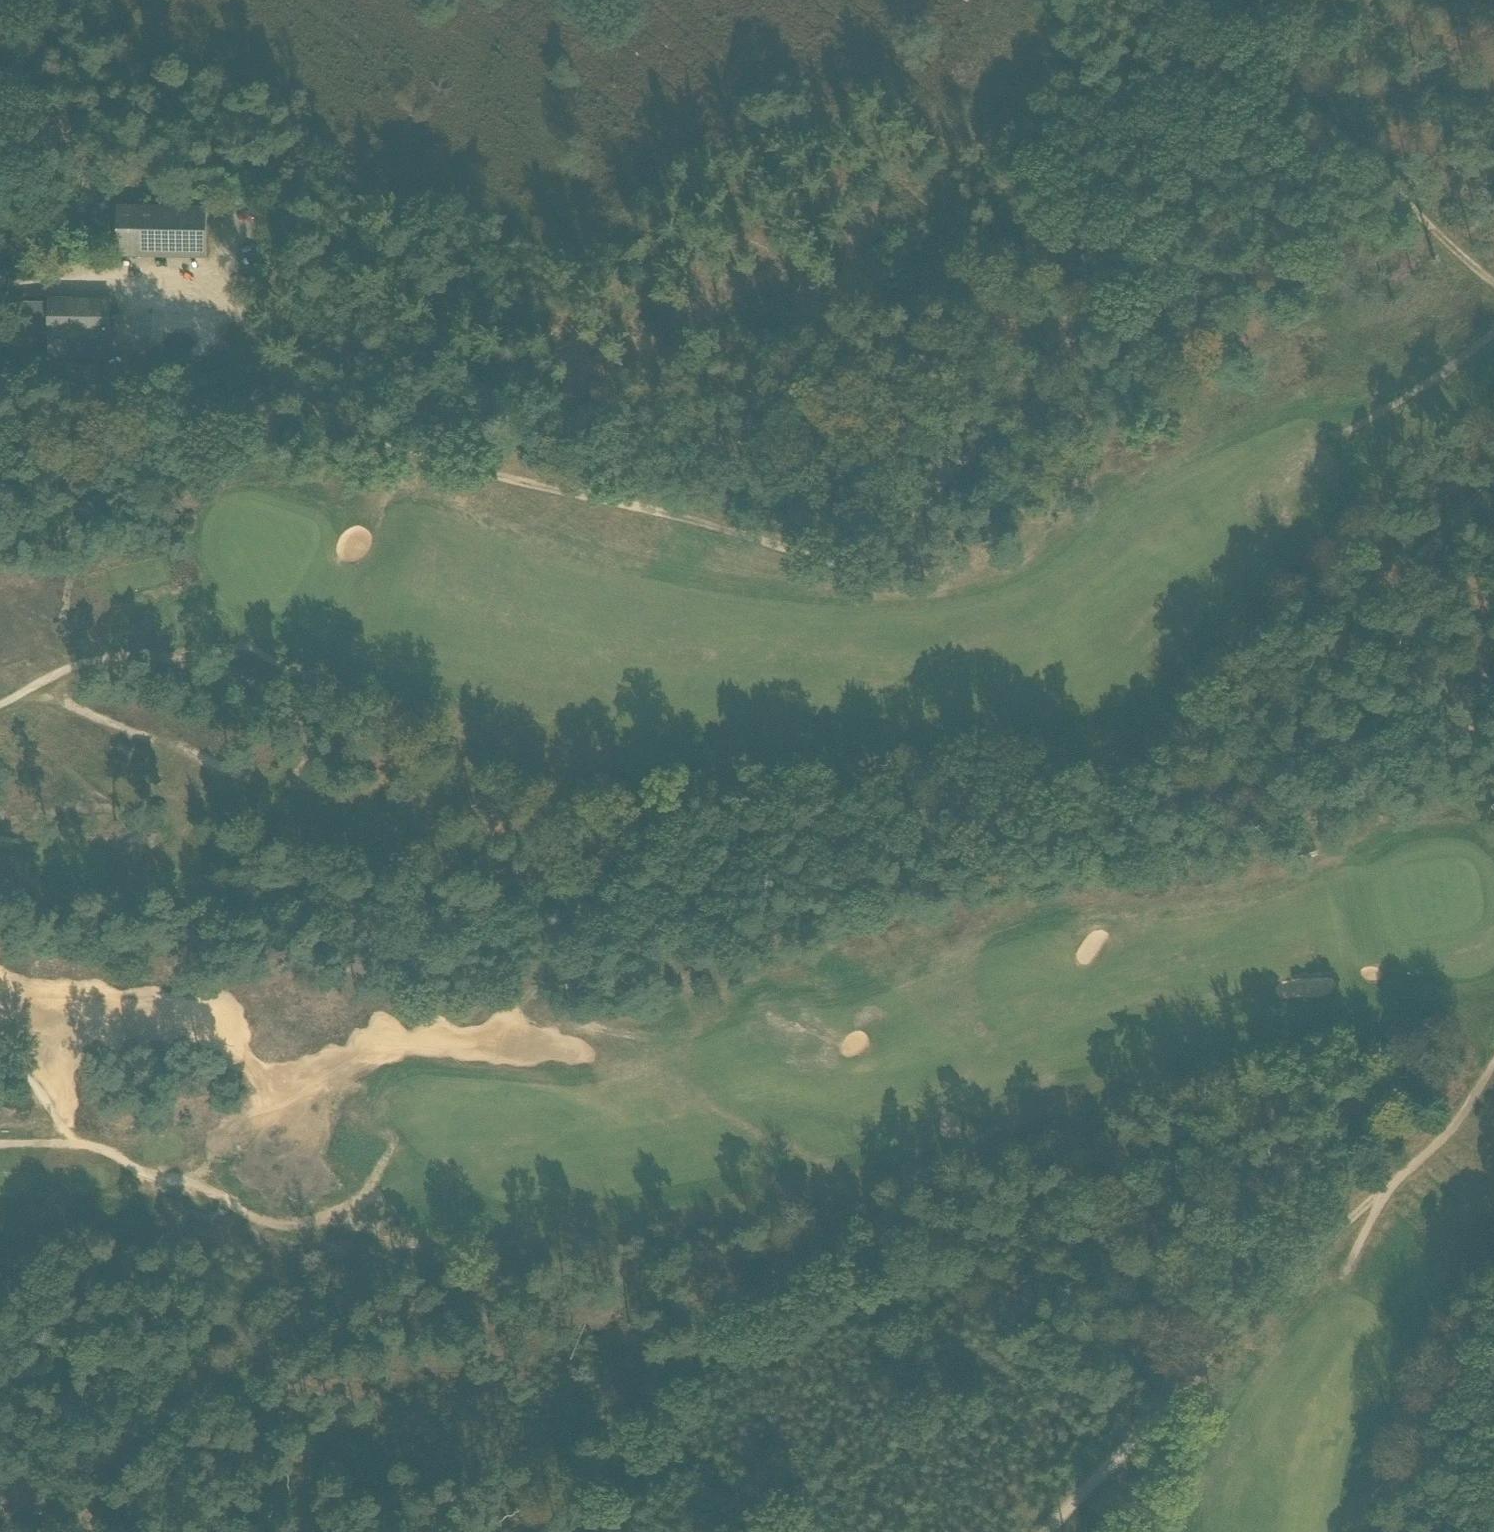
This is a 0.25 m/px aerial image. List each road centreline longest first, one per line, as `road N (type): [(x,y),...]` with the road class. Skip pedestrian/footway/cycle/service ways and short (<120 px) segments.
road 1 (track): [(1294,90),(914,526),(881,549),(835,559),(371,448),(158,280),(0,275)]
road 2 (track): [(570,1531),(873,1190),(1371,1026)]
road 3 (track): [(1048,1531),(1371,1191),(1437,1149),(1493,1054)]
road 4 (track): [(1203,0),(1493,278)]
road 5 (track): [(1338,442),(1493,335)]
road 6 (track): [(0,708),(42,684),(147,651)]
road 7 (track): [(1493,670),(1459,597),(1493,531)]

